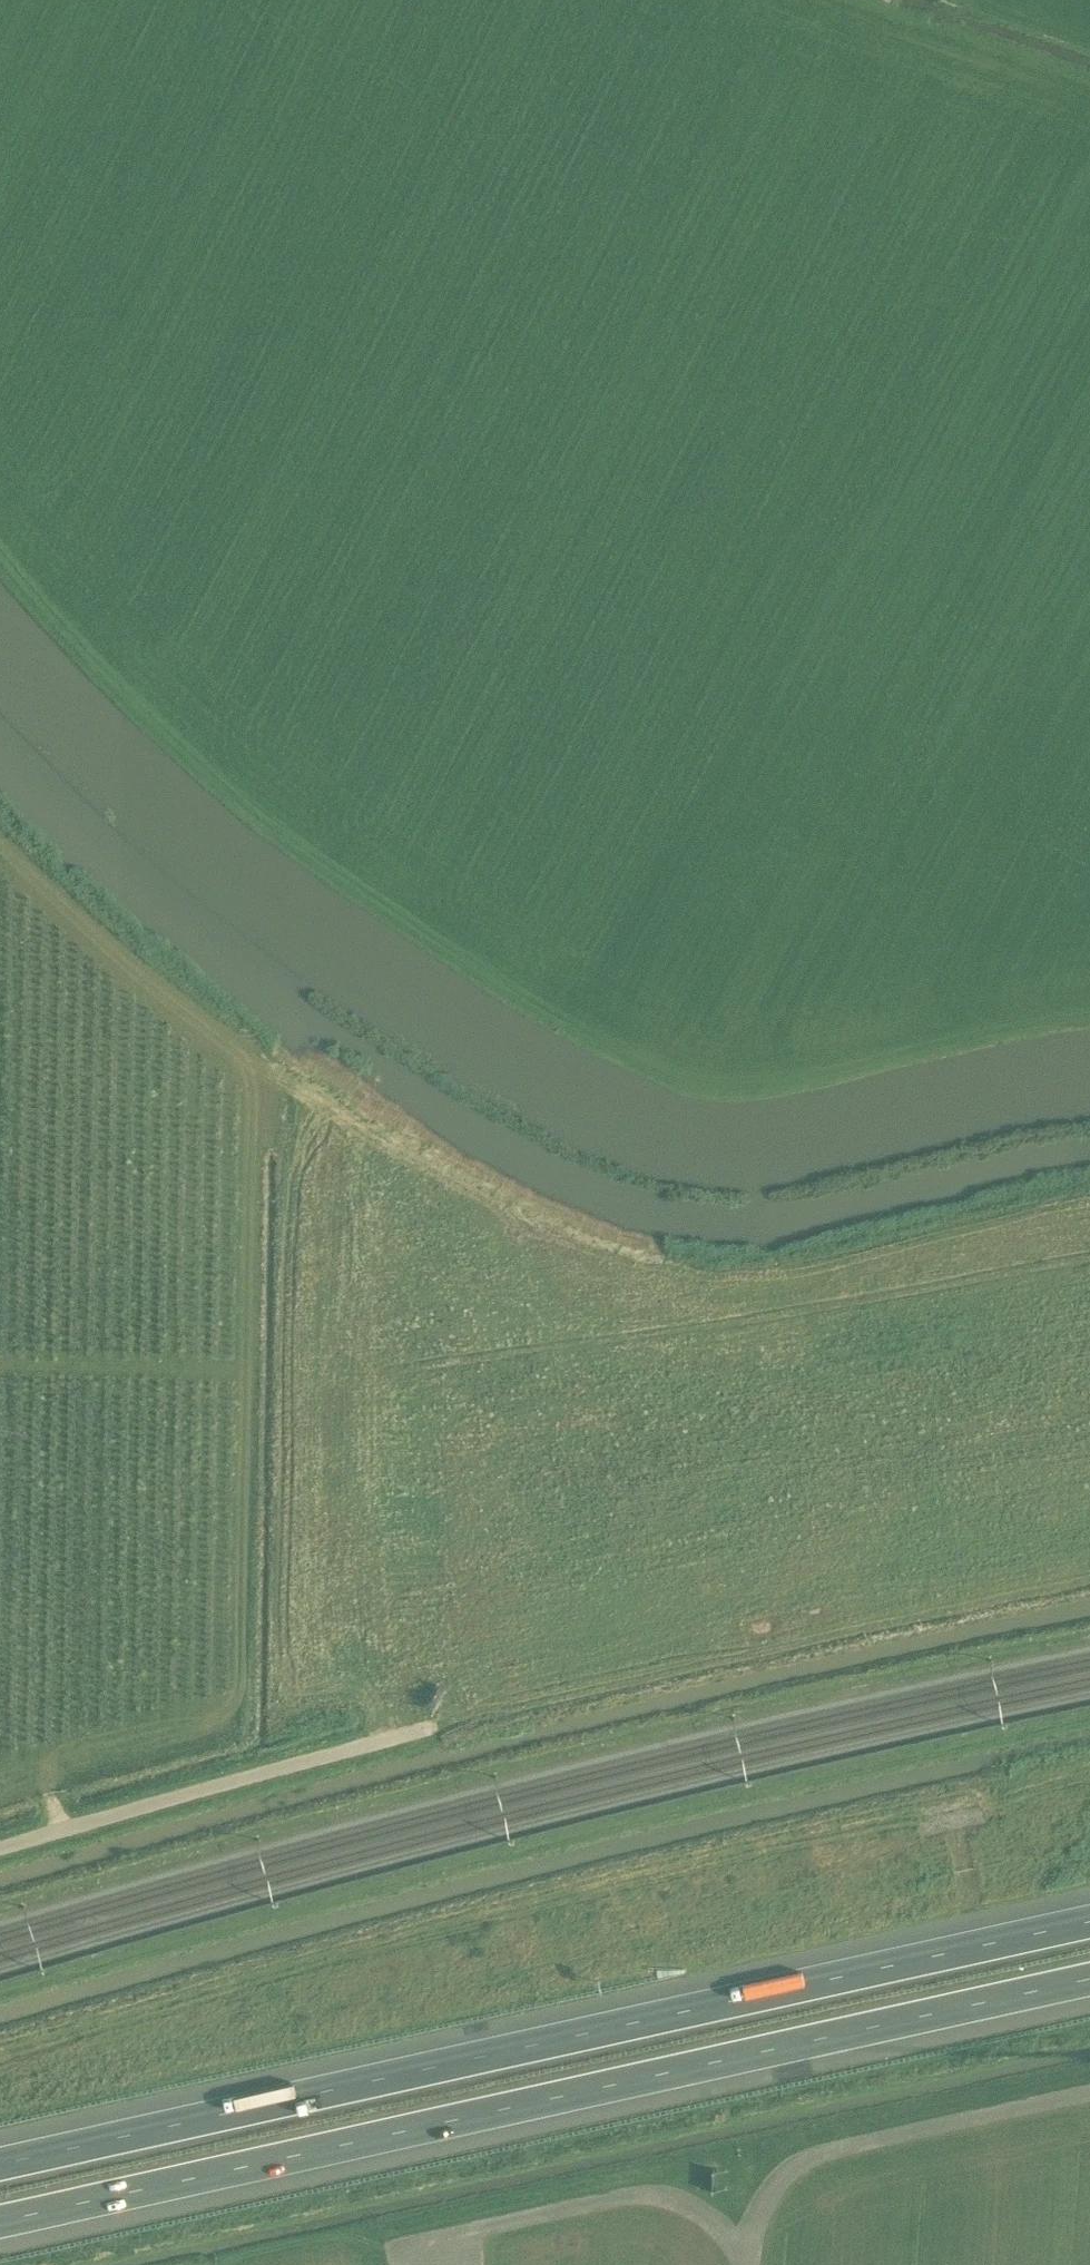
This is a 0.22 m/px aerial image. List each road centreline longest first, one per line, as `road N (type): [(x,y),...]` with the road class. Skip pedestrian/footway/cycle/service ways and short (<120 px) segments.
road 1 (motorway): [(1089,1921),(0,2163)]
road 2 (motorway): [(0,2220),(1089,1978)]
road 3 (unclassified): [(434,1727),(0,1847)]

